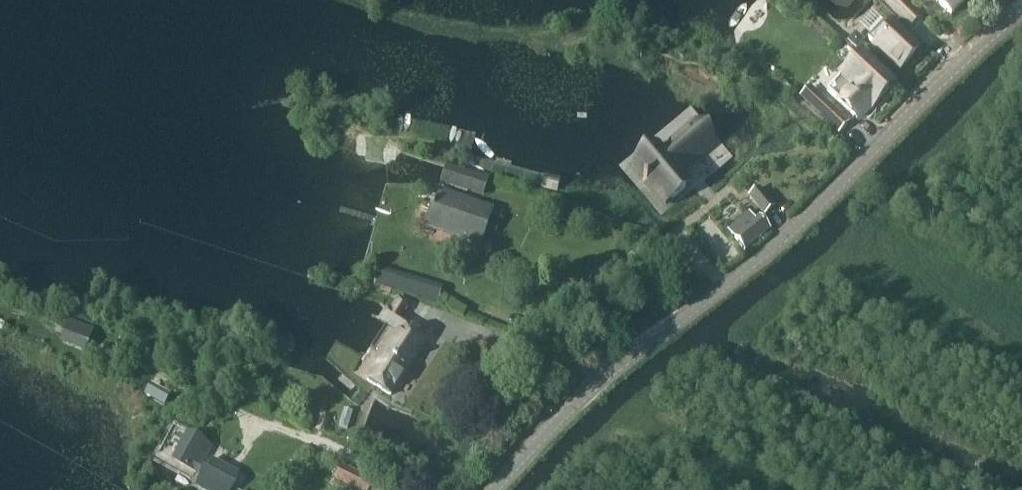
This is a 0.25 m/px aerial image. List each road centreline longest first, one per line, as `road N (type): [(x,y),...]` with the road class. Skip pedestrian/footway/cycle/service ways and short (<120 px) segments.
road 1 (tertiary): [(496,489),(555,424),(734,284),(1021,13)]

